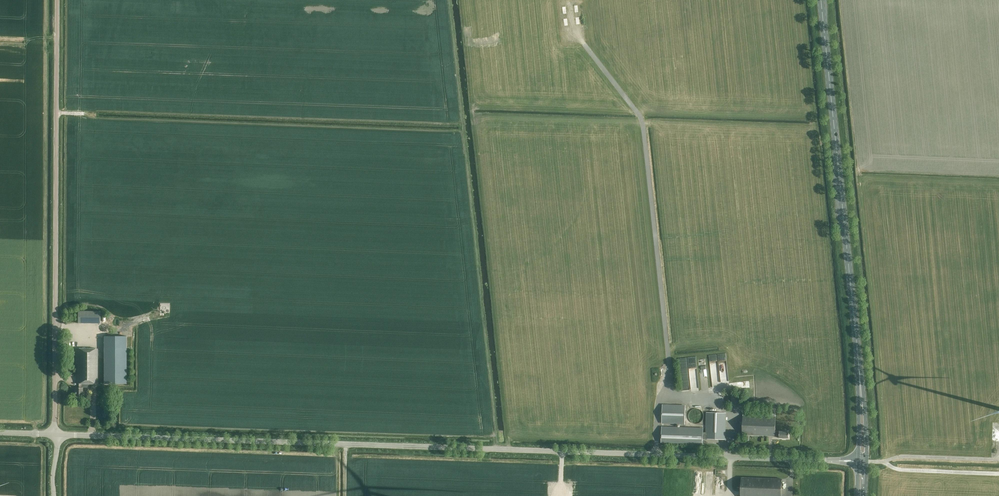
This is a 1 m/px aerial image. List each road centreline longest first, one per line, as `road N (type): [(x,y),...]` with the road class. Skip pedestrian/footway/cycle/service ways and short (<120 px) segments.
road 1 (tertiary): [(863,462),(55,435)]
road 2 (primary): [(863,462),(821,0)]
road 3 (unclassified): [(55,435),(58,0)]

